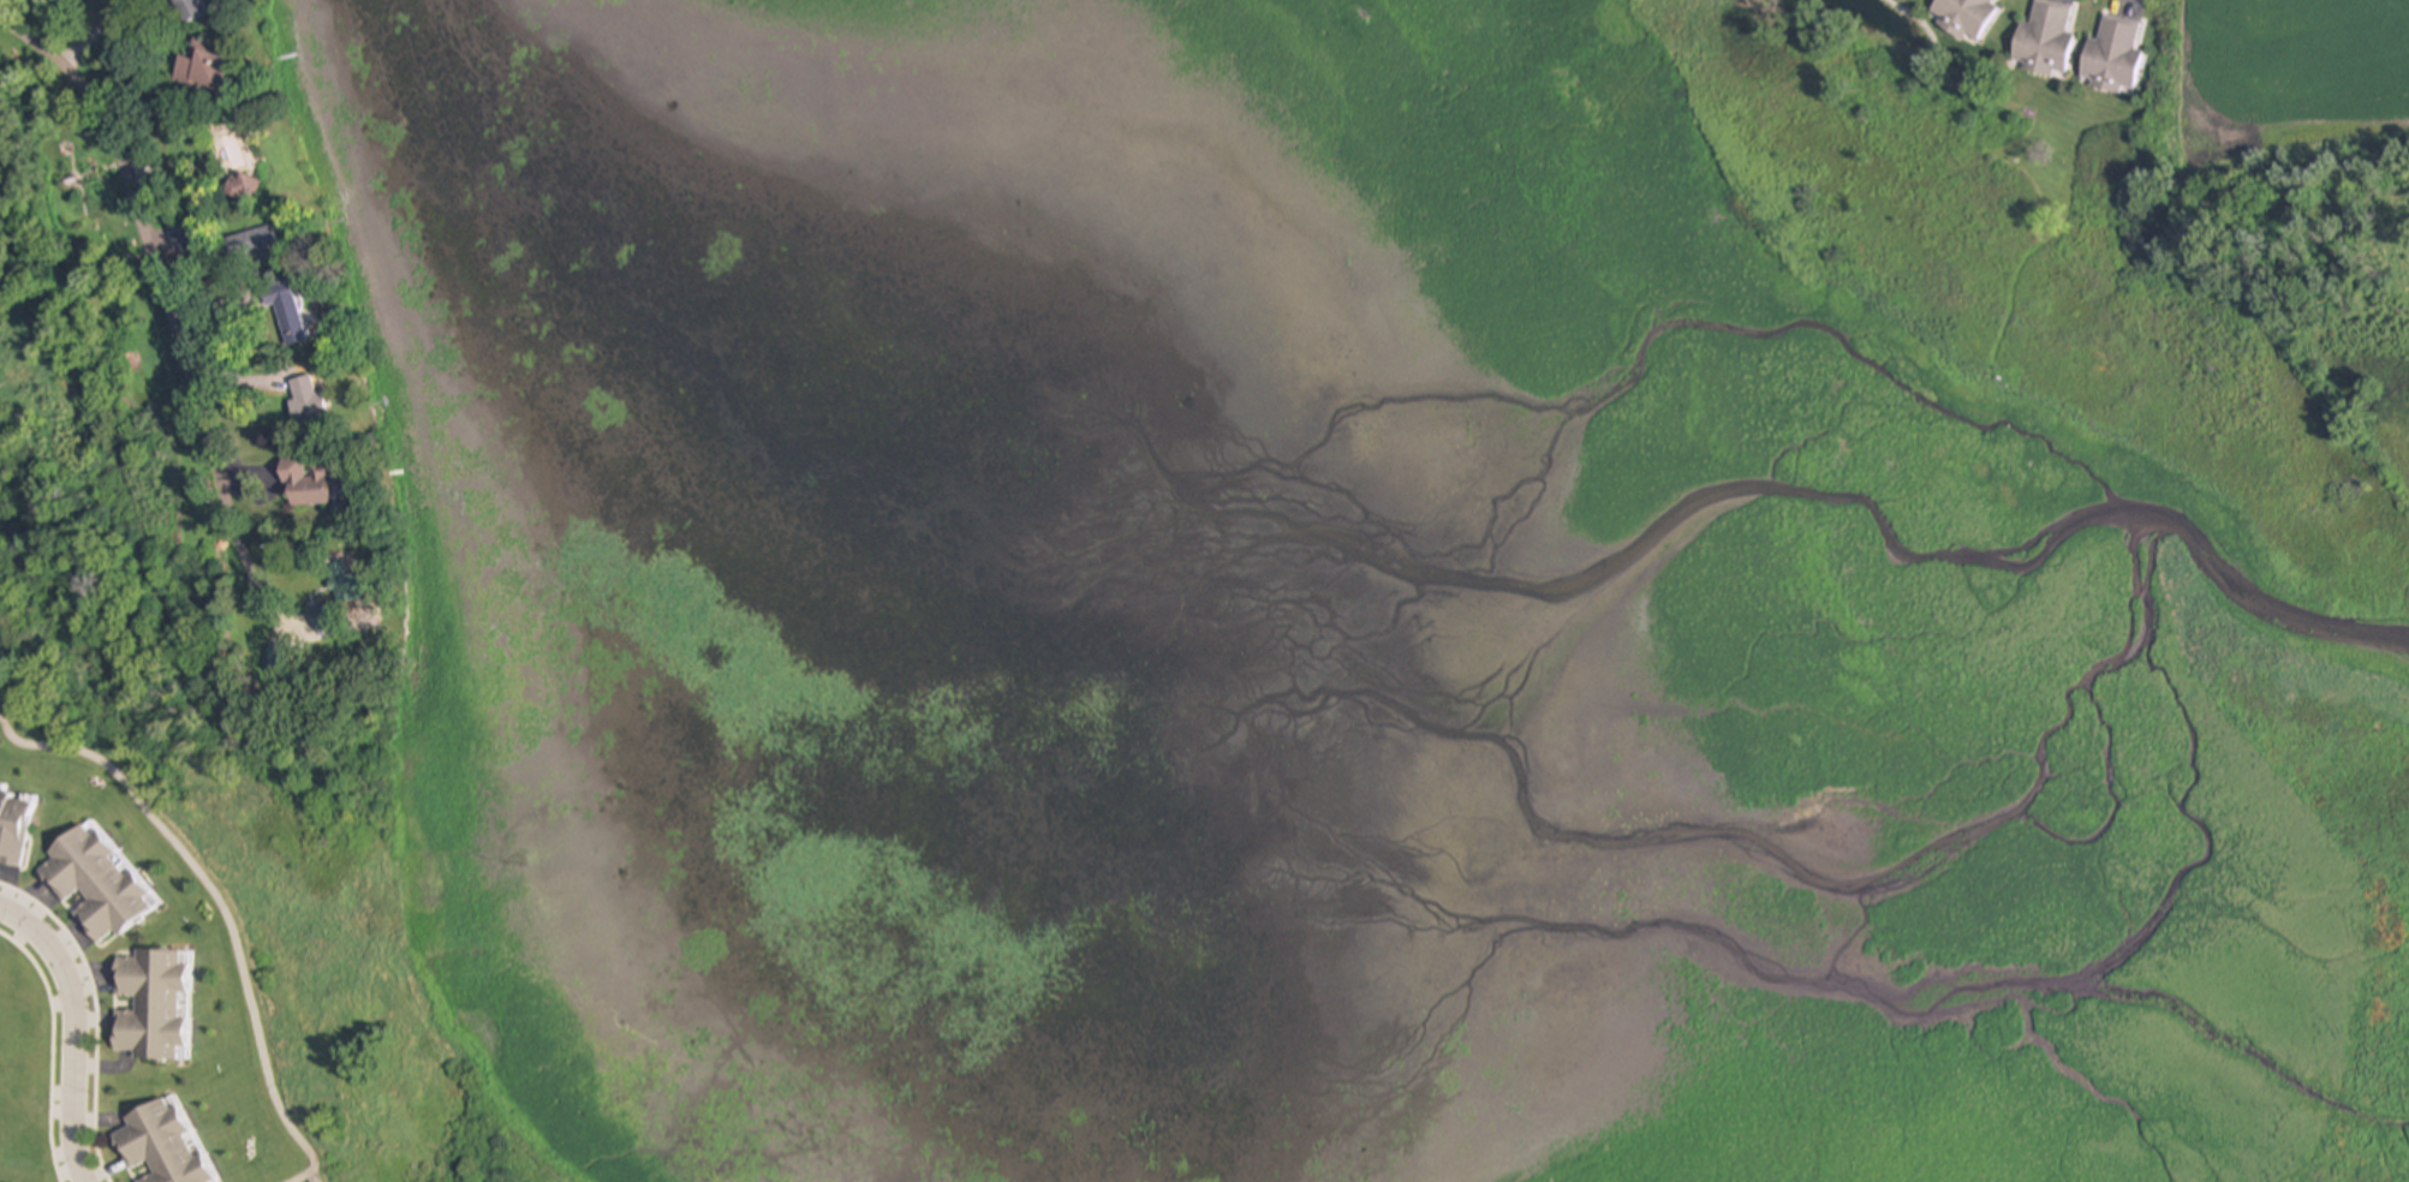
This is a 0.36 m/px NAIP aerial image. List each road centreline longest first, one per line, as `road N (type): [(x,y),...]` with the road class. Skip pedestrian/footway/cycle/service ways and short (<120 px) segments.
road 1 (residential): [(296,615),(87,85),(11,26),(0,8)]
road 2 (residential): [(87,1181),(73,1134),(77,1020),(66,971),(40,933),(0,909)]

